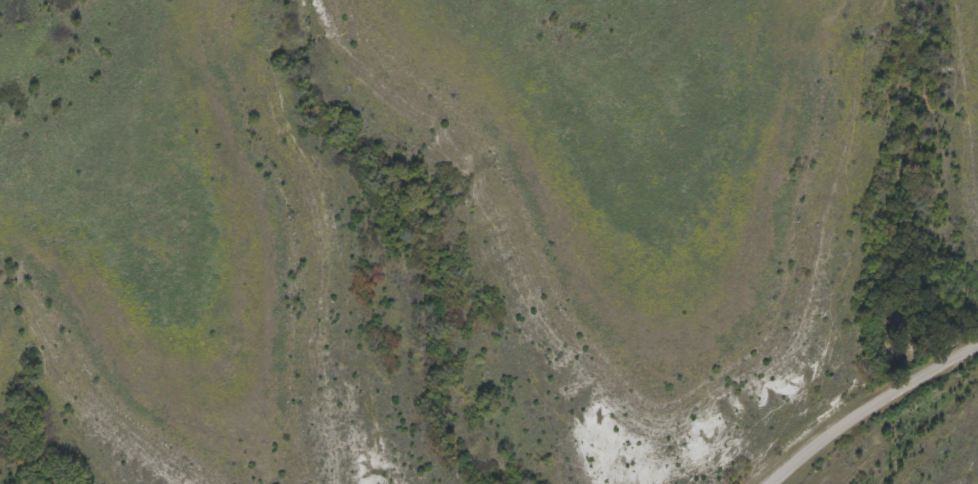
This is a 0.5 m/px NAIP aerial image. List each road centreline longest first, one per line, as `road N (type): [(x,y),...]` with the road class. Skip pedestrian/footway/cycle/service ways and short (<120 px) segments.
road 1 (residential): [(770,483),(873,401),(977,344)]

